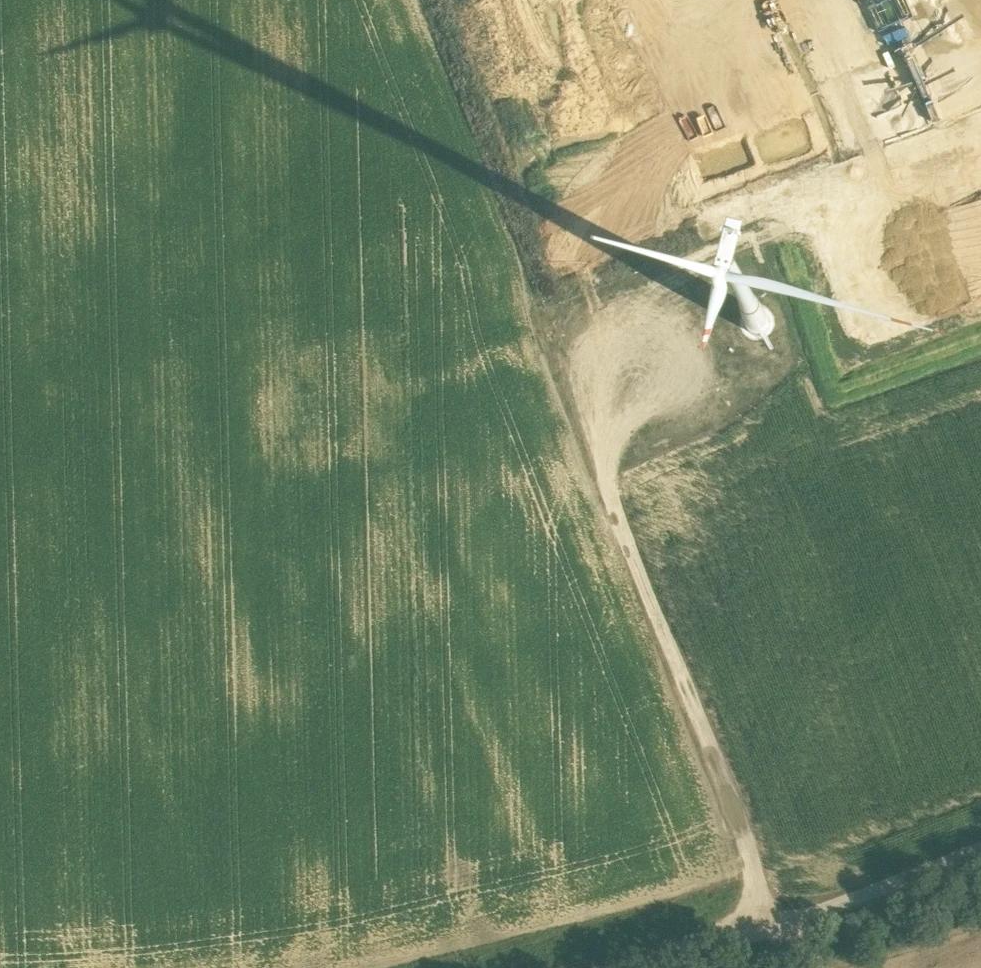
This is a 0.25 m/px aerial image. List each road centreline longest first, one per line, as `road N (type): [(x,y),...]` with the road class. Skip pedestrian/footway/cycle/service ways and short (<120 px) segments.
road 1 (track): [(786,930),(547,328)]
road 2 (track): [(667,967),(980,853)]

